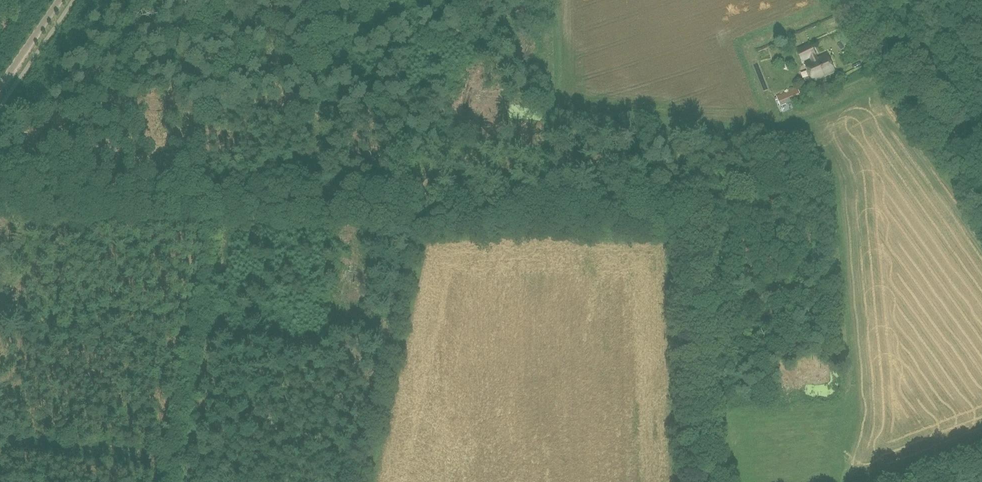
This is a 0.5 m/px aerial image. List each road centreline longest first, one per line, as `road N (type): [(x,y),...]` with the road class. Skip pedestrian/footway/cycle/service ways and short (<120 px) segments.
road 1 (unclassified): [(981,181),(851,0)]

